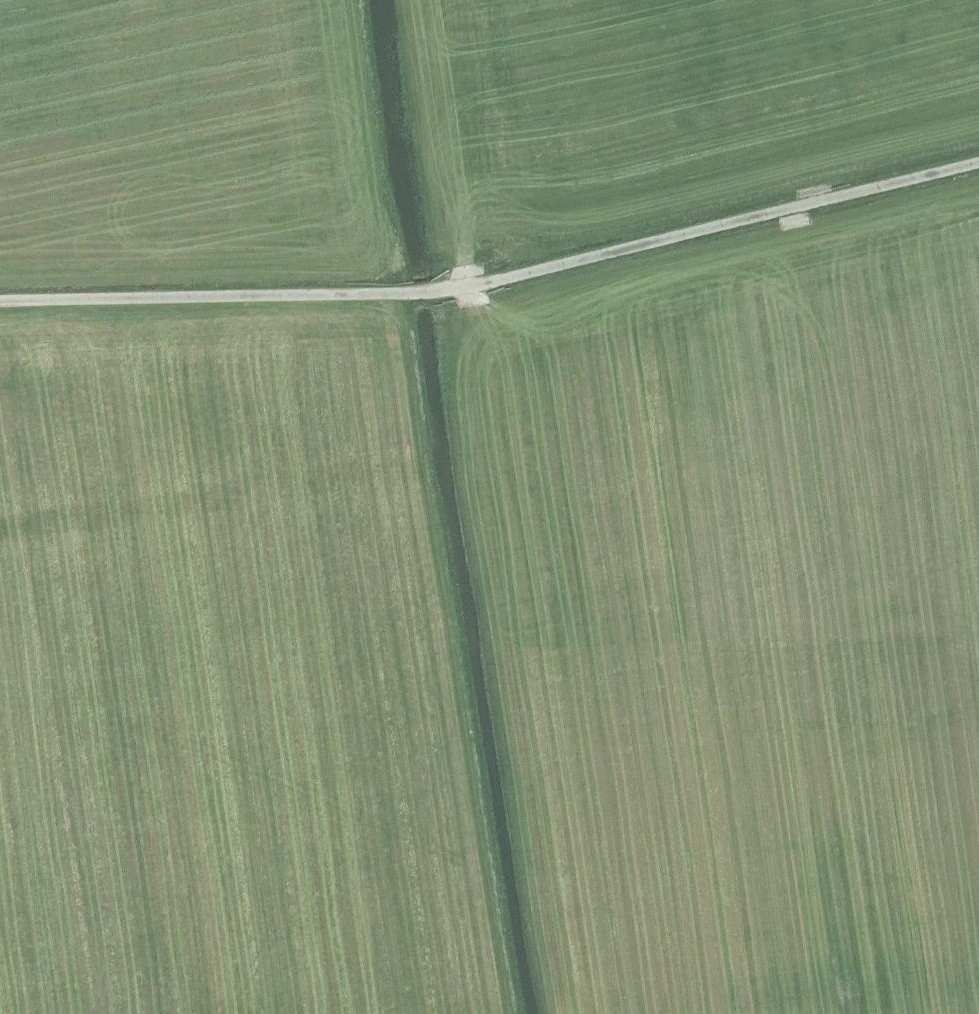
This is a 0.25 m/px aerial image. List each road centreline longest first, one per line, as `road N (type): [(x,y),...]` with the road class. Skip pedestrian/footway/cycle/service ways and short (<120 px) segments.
road 1 (track): [(978,162),(466,287),(0,301)]

